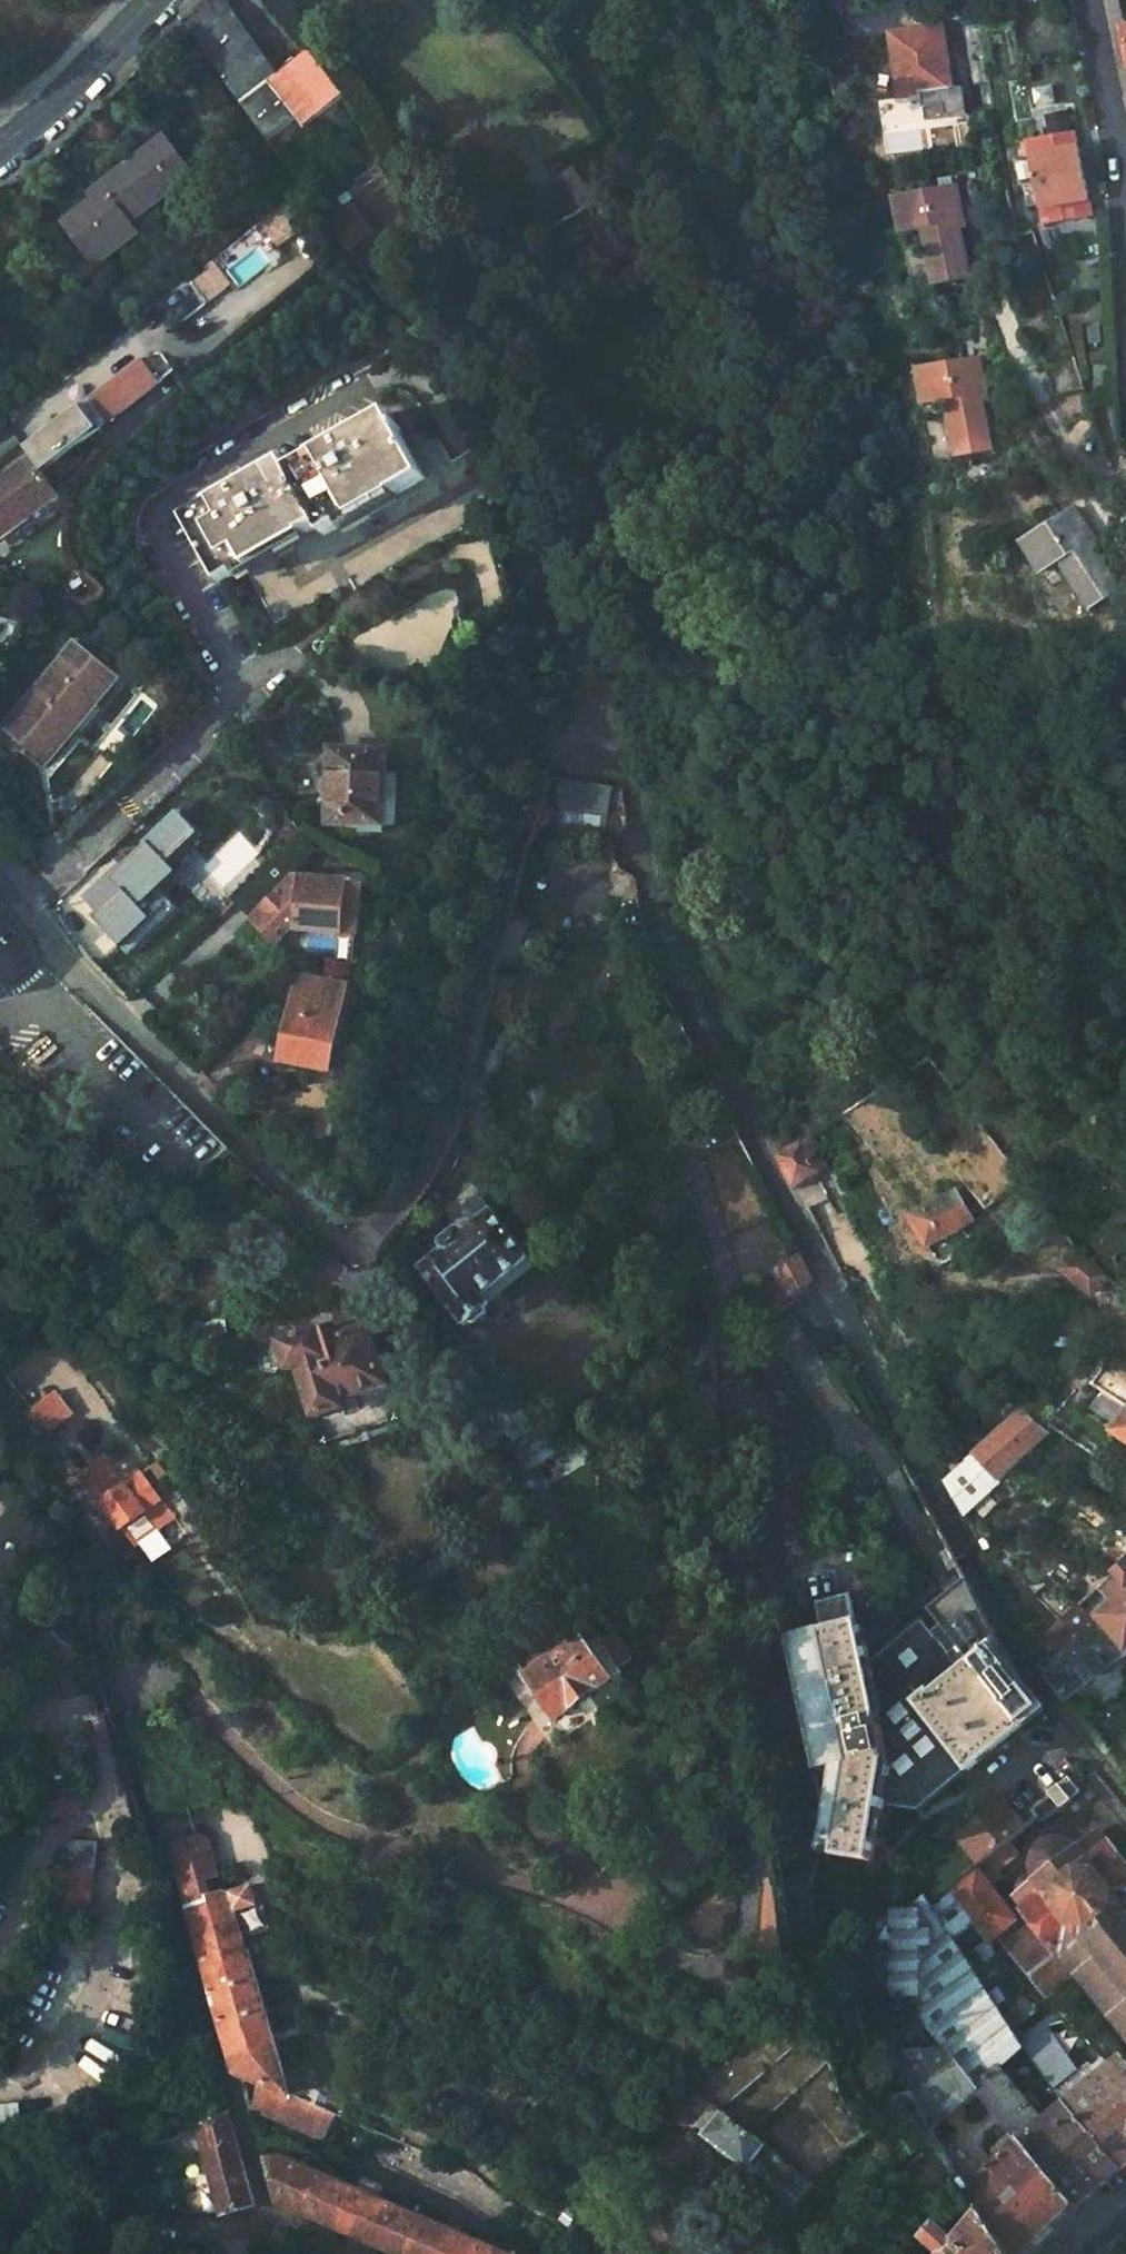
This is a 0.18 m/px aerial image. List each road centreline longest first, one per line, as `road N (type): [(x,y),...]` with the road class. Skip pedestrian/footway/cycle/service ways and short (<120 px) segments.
road 1 (residential): [(1125,1798),(1042,1690),(665,949),(630,727),(611,702),(572,702),(549,730),(501,886),(453,1111),(400,1207),(368,1238),(352,1240),(319,1219),(92,987),(0,873)]
road 2 (residential): [(0,1389),(108,1546),(102,1640),(271,2232)]
road 3 (track): [(611,702),(638,686),(648,691),(912,1054),(938,1061),(1092,1261),(1125,1289)]
road 4 (residential): [(0,2218),(271,2232)]
road 5 (unclassified): [(151,0),(0,150)]
road 6 (residential): [(1090,0),(1118,159)]
road 7 (track): [(287,281),(201,346),(148,341)]

